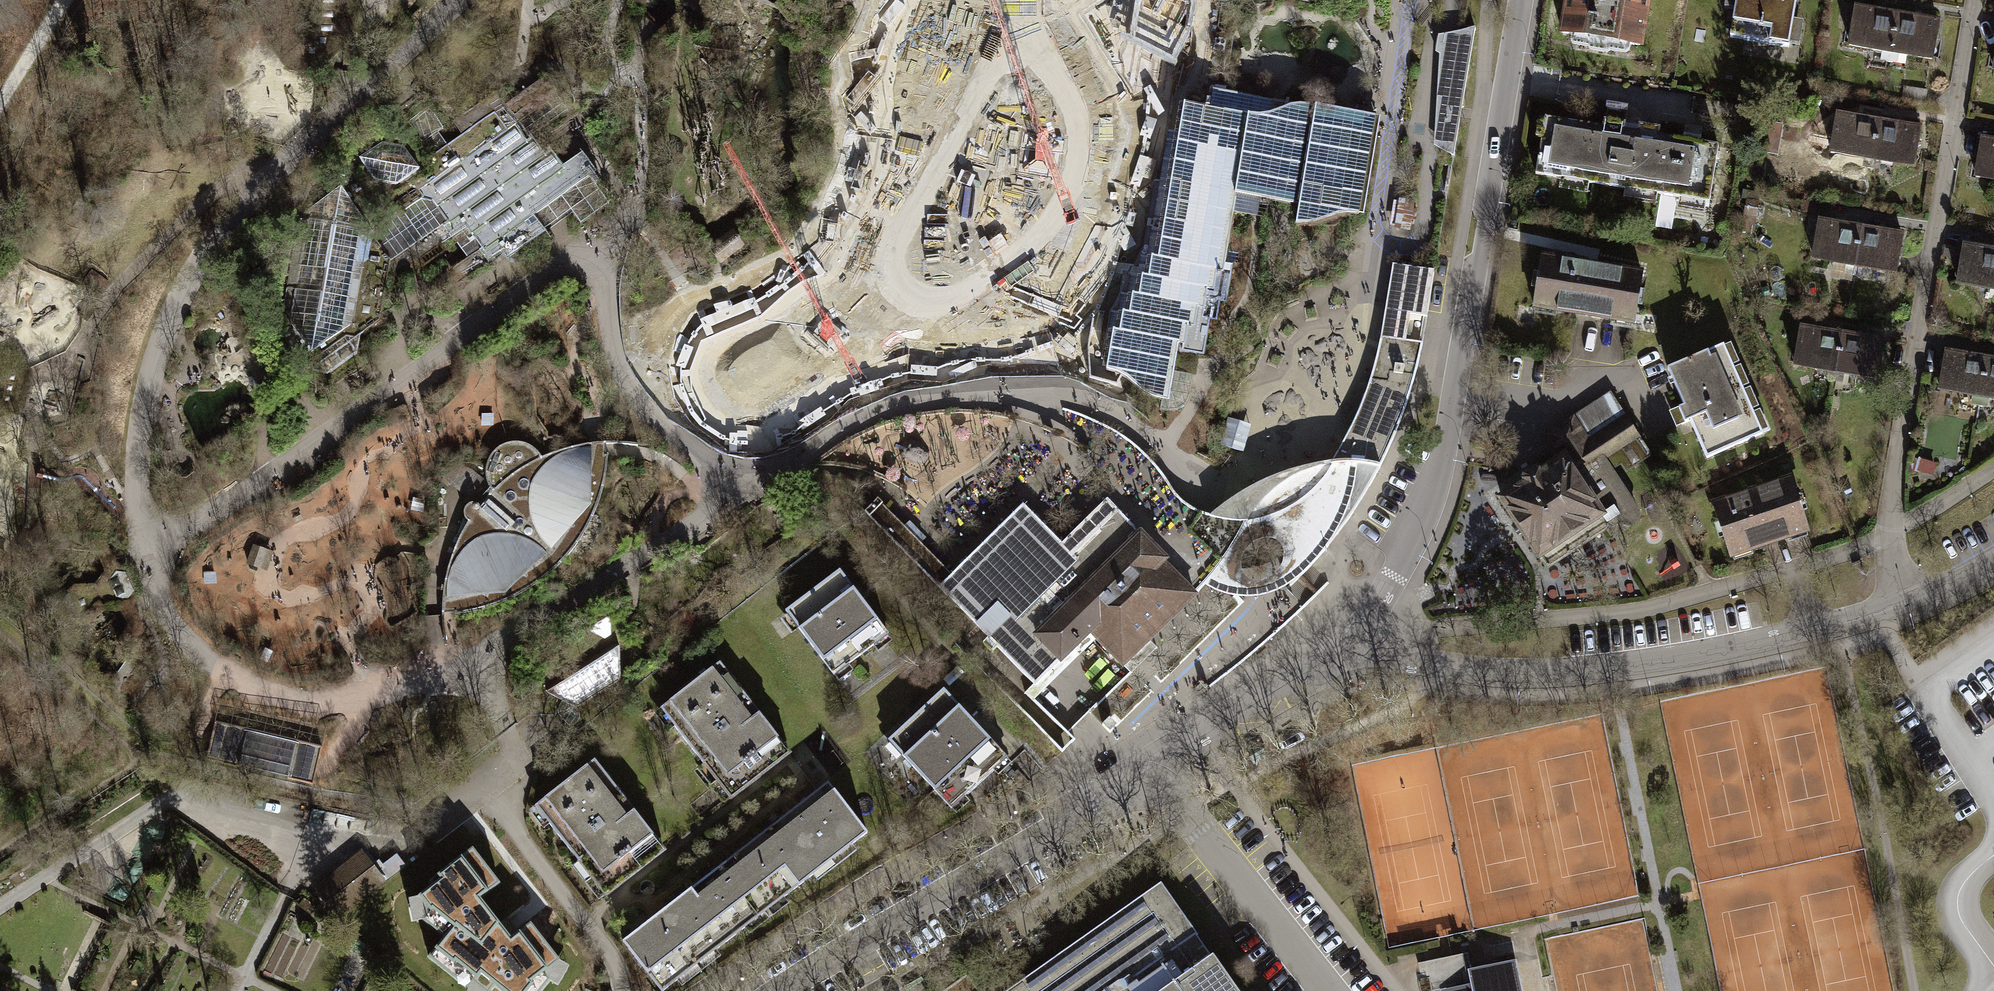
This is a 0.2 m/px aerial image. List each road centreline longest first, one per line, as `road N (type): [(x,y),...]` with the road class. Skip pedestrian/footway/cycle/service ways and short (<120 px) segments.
road 1 (residential): [(1329,664),(1386,592),(1443,446),(1523,0)]
road 2 (residential): [(1970,0),(1887,478),(1886,531),(1900,611)]
road 3 (residential): [(1329,664),(1387,660),(1503,677),(1571,675),(1741,651),(1900,611)]
road 4 (residential): [(1143,789),(1118,794),(787,990)]
road 5 (residential): [(1143,789),(1184,810),(1327,990)]
road 6 (residential): [(1329,664),(1163,759),(1143,789)]

